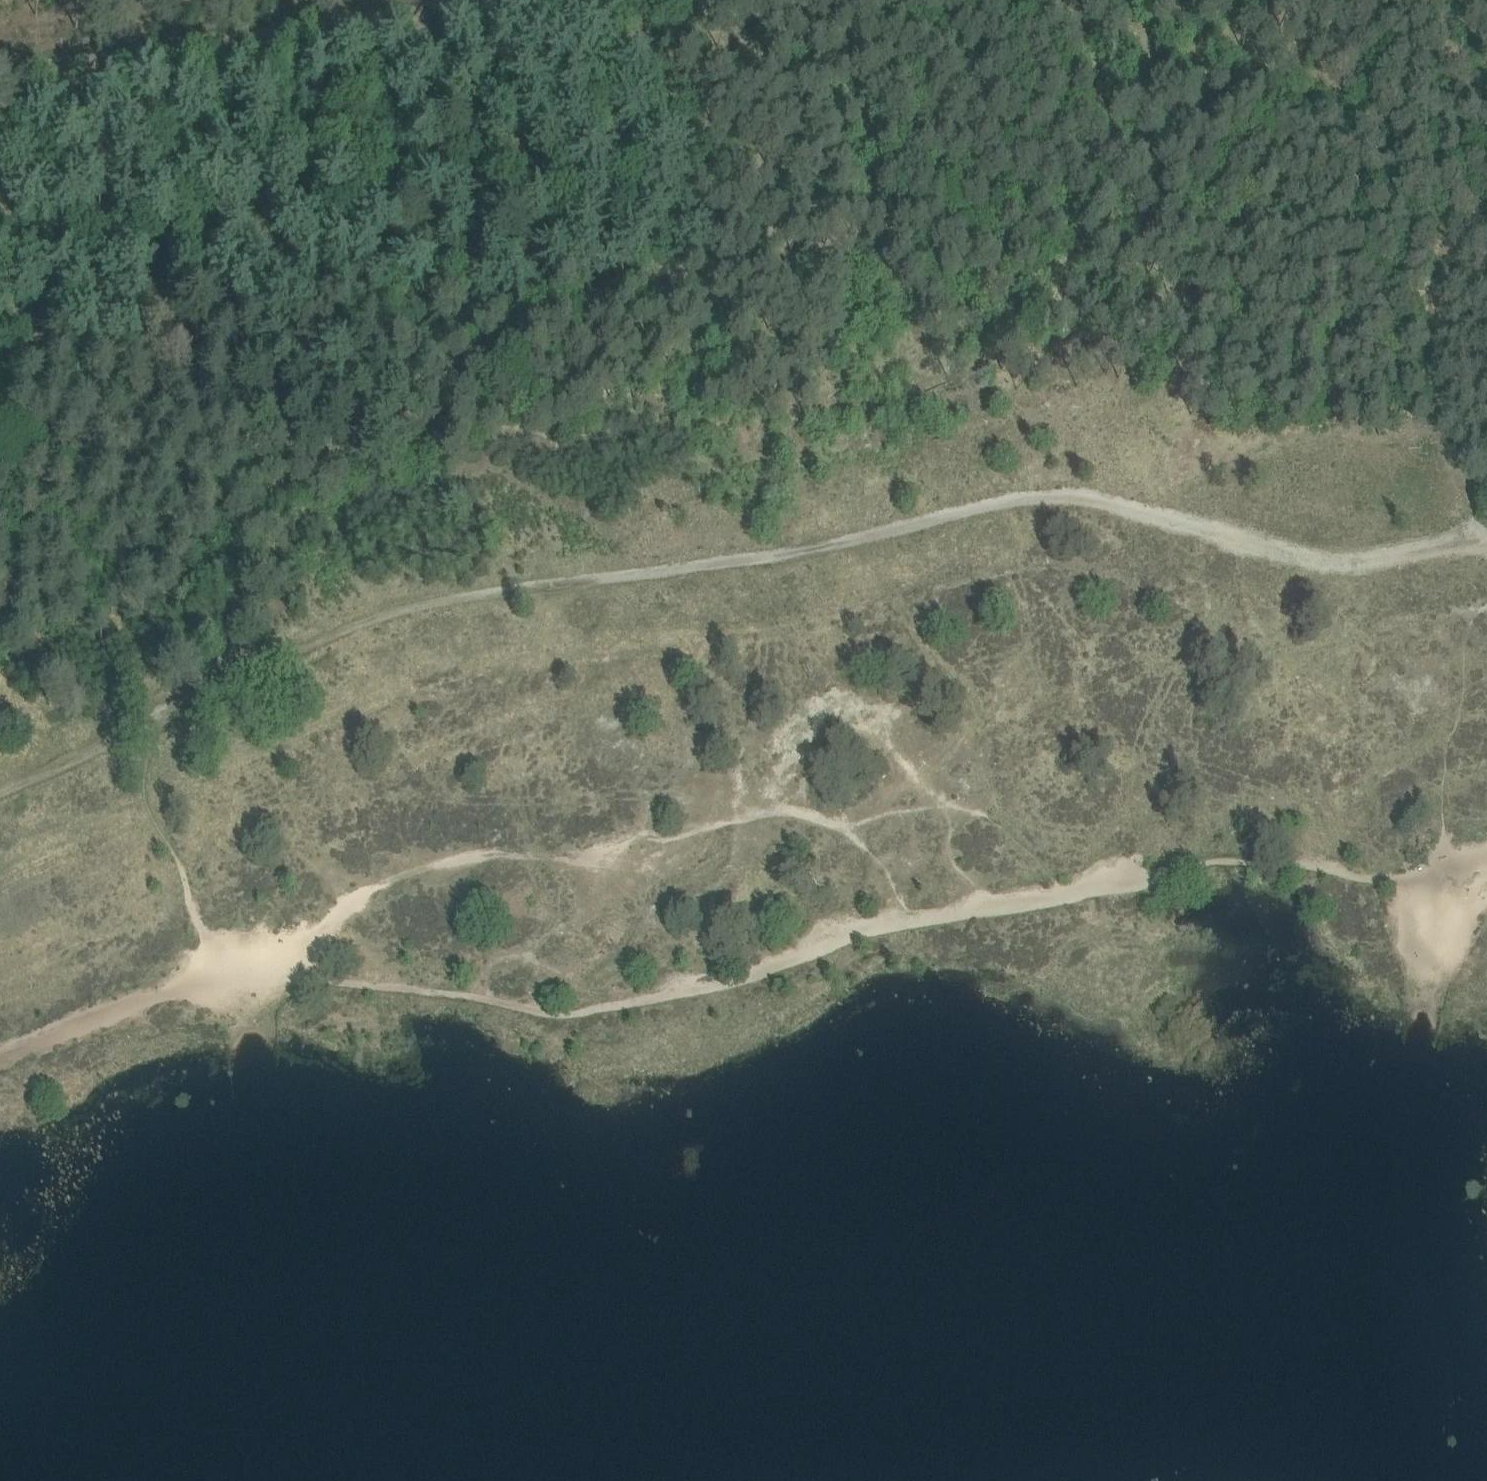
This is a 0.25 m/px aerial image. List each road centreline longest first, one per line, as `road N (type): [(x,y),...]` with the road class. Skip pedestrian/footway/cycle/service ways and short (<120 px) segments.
road 1 (track): [(446,0),(0,74)]

